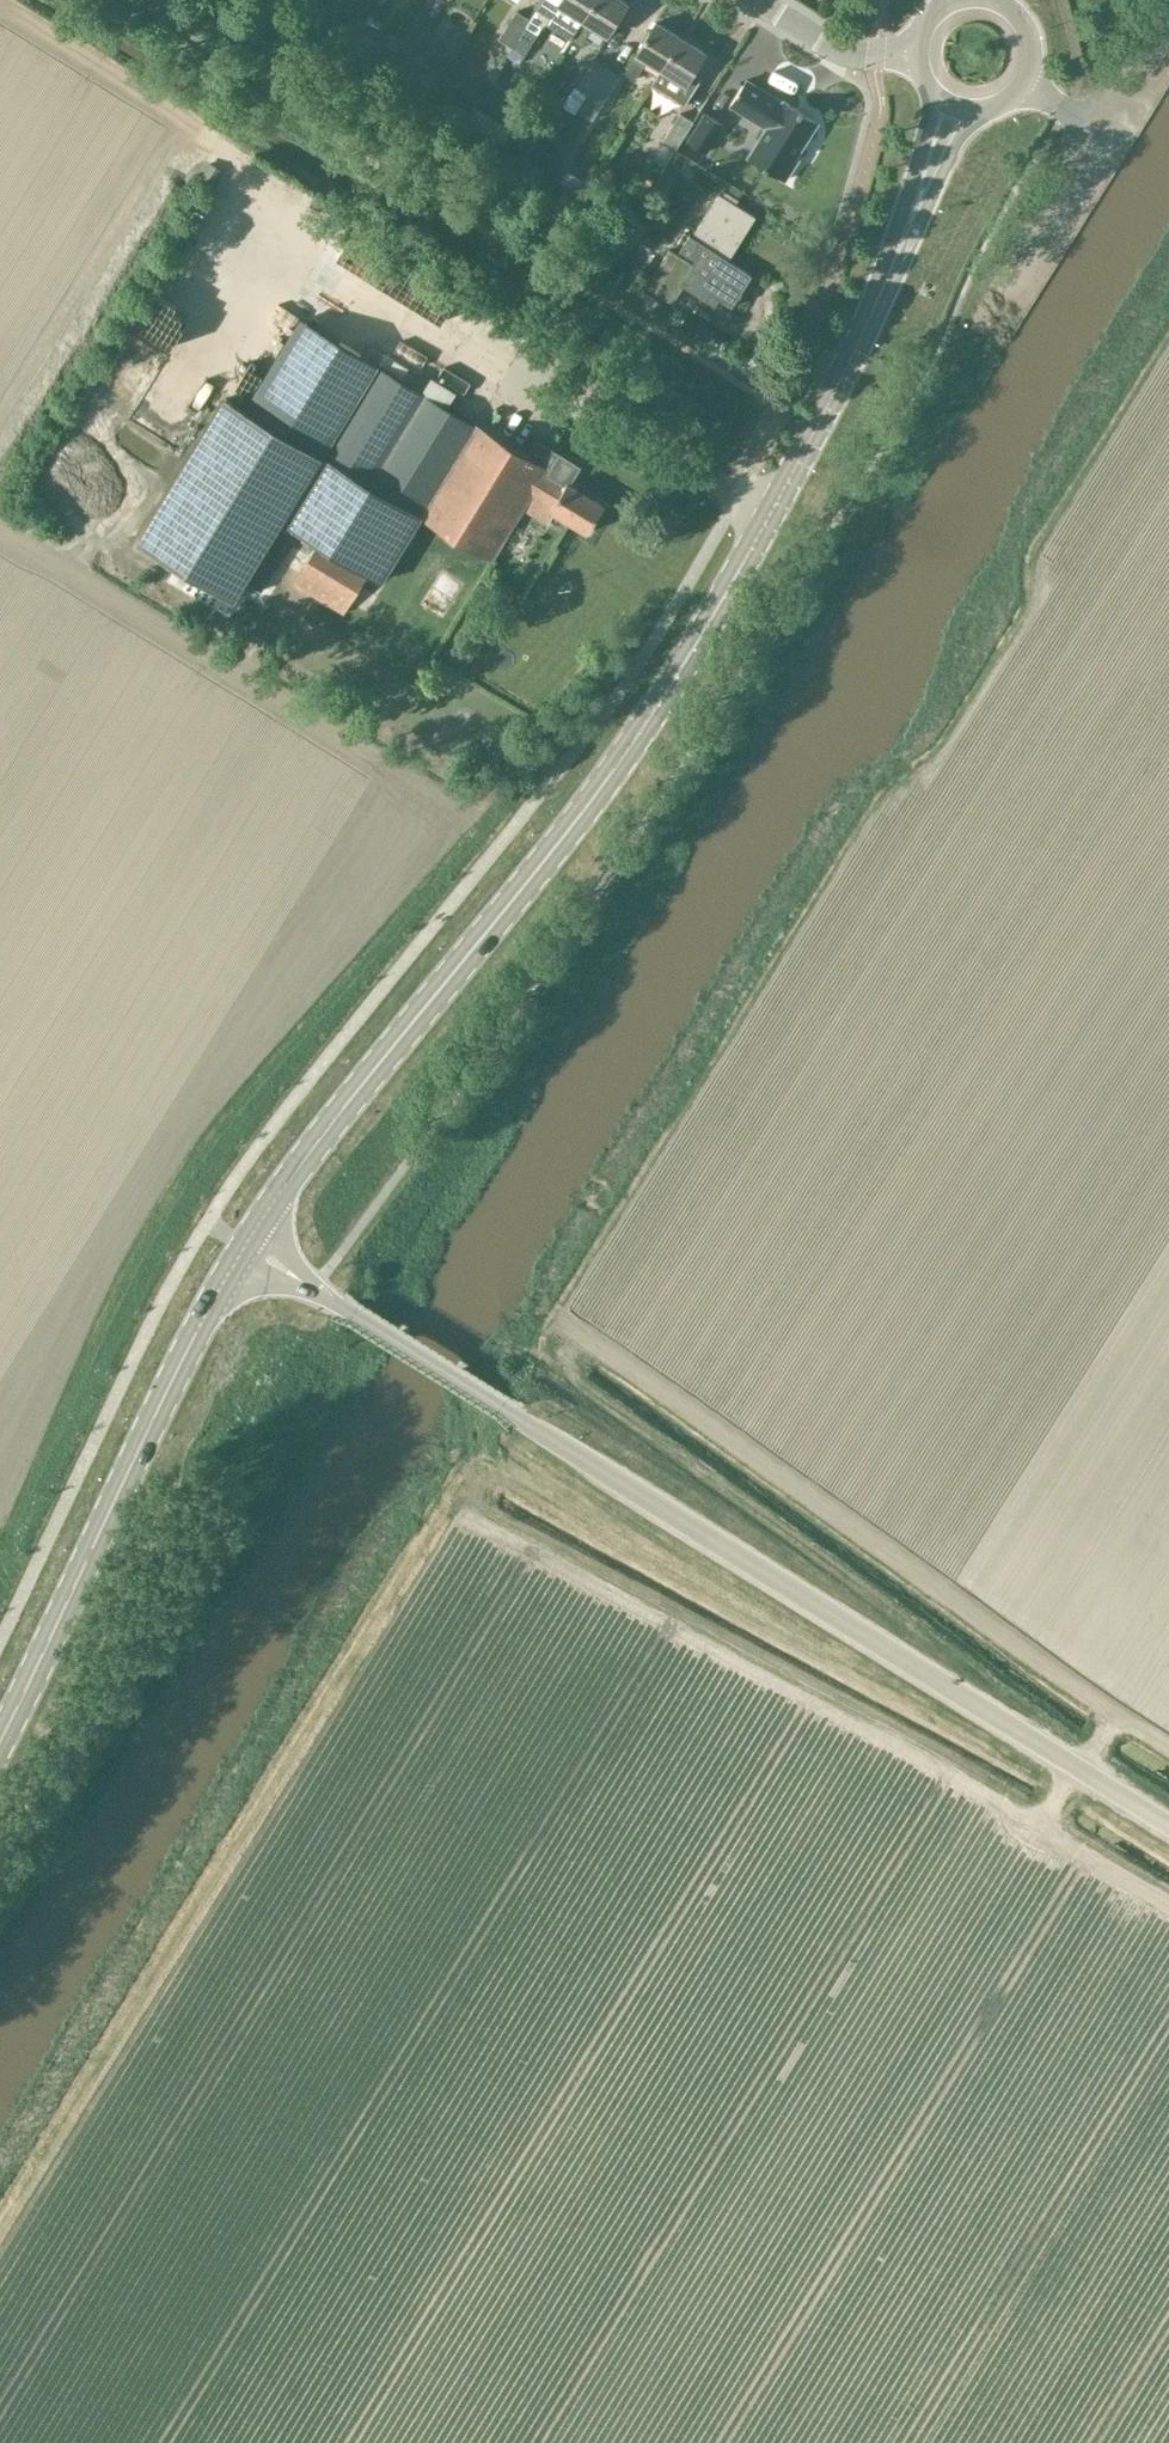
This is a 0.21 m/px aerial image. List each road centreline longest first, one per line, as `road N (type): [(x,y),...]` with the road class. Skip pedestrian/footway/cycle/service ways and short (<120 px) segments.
road 1 (secondary): [(253,1232),(658,704),(792,472),(908,224)]
road 2 (unclassified): [(1168,1825),(312,1288)]
road 3 (secondary): [(0,1742),(235,1260)]
road 4 (residential): [(916,52),(839,52),(740,0)]
road 5 (secondary): [(908,224),(924,211),(981,110)]
road 6 (secondary): [(932,93),(905,204),(908,224)]

